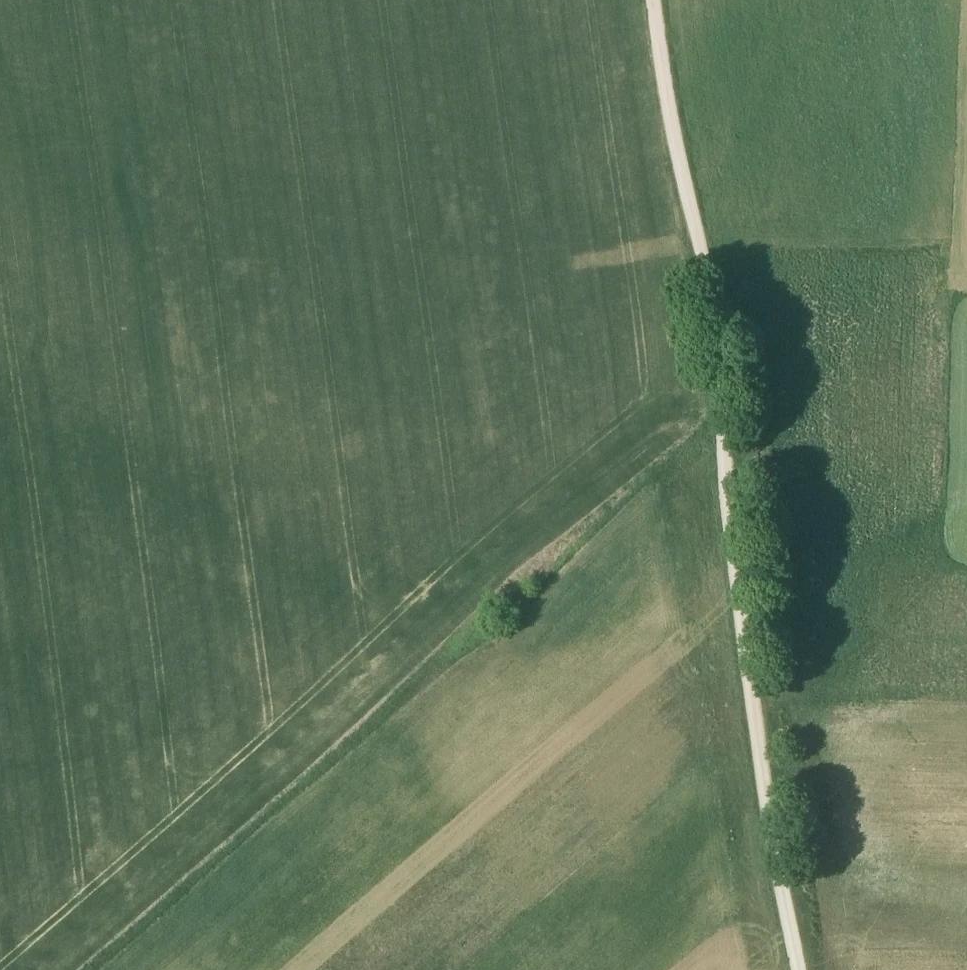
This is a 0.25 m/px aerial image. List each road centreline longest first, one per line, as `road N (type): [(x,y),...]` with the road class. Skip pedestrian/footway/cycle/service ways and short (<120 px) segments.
road 1 (track): [(806,969),(765,774),(712,288),(684,193),(650,0)]

